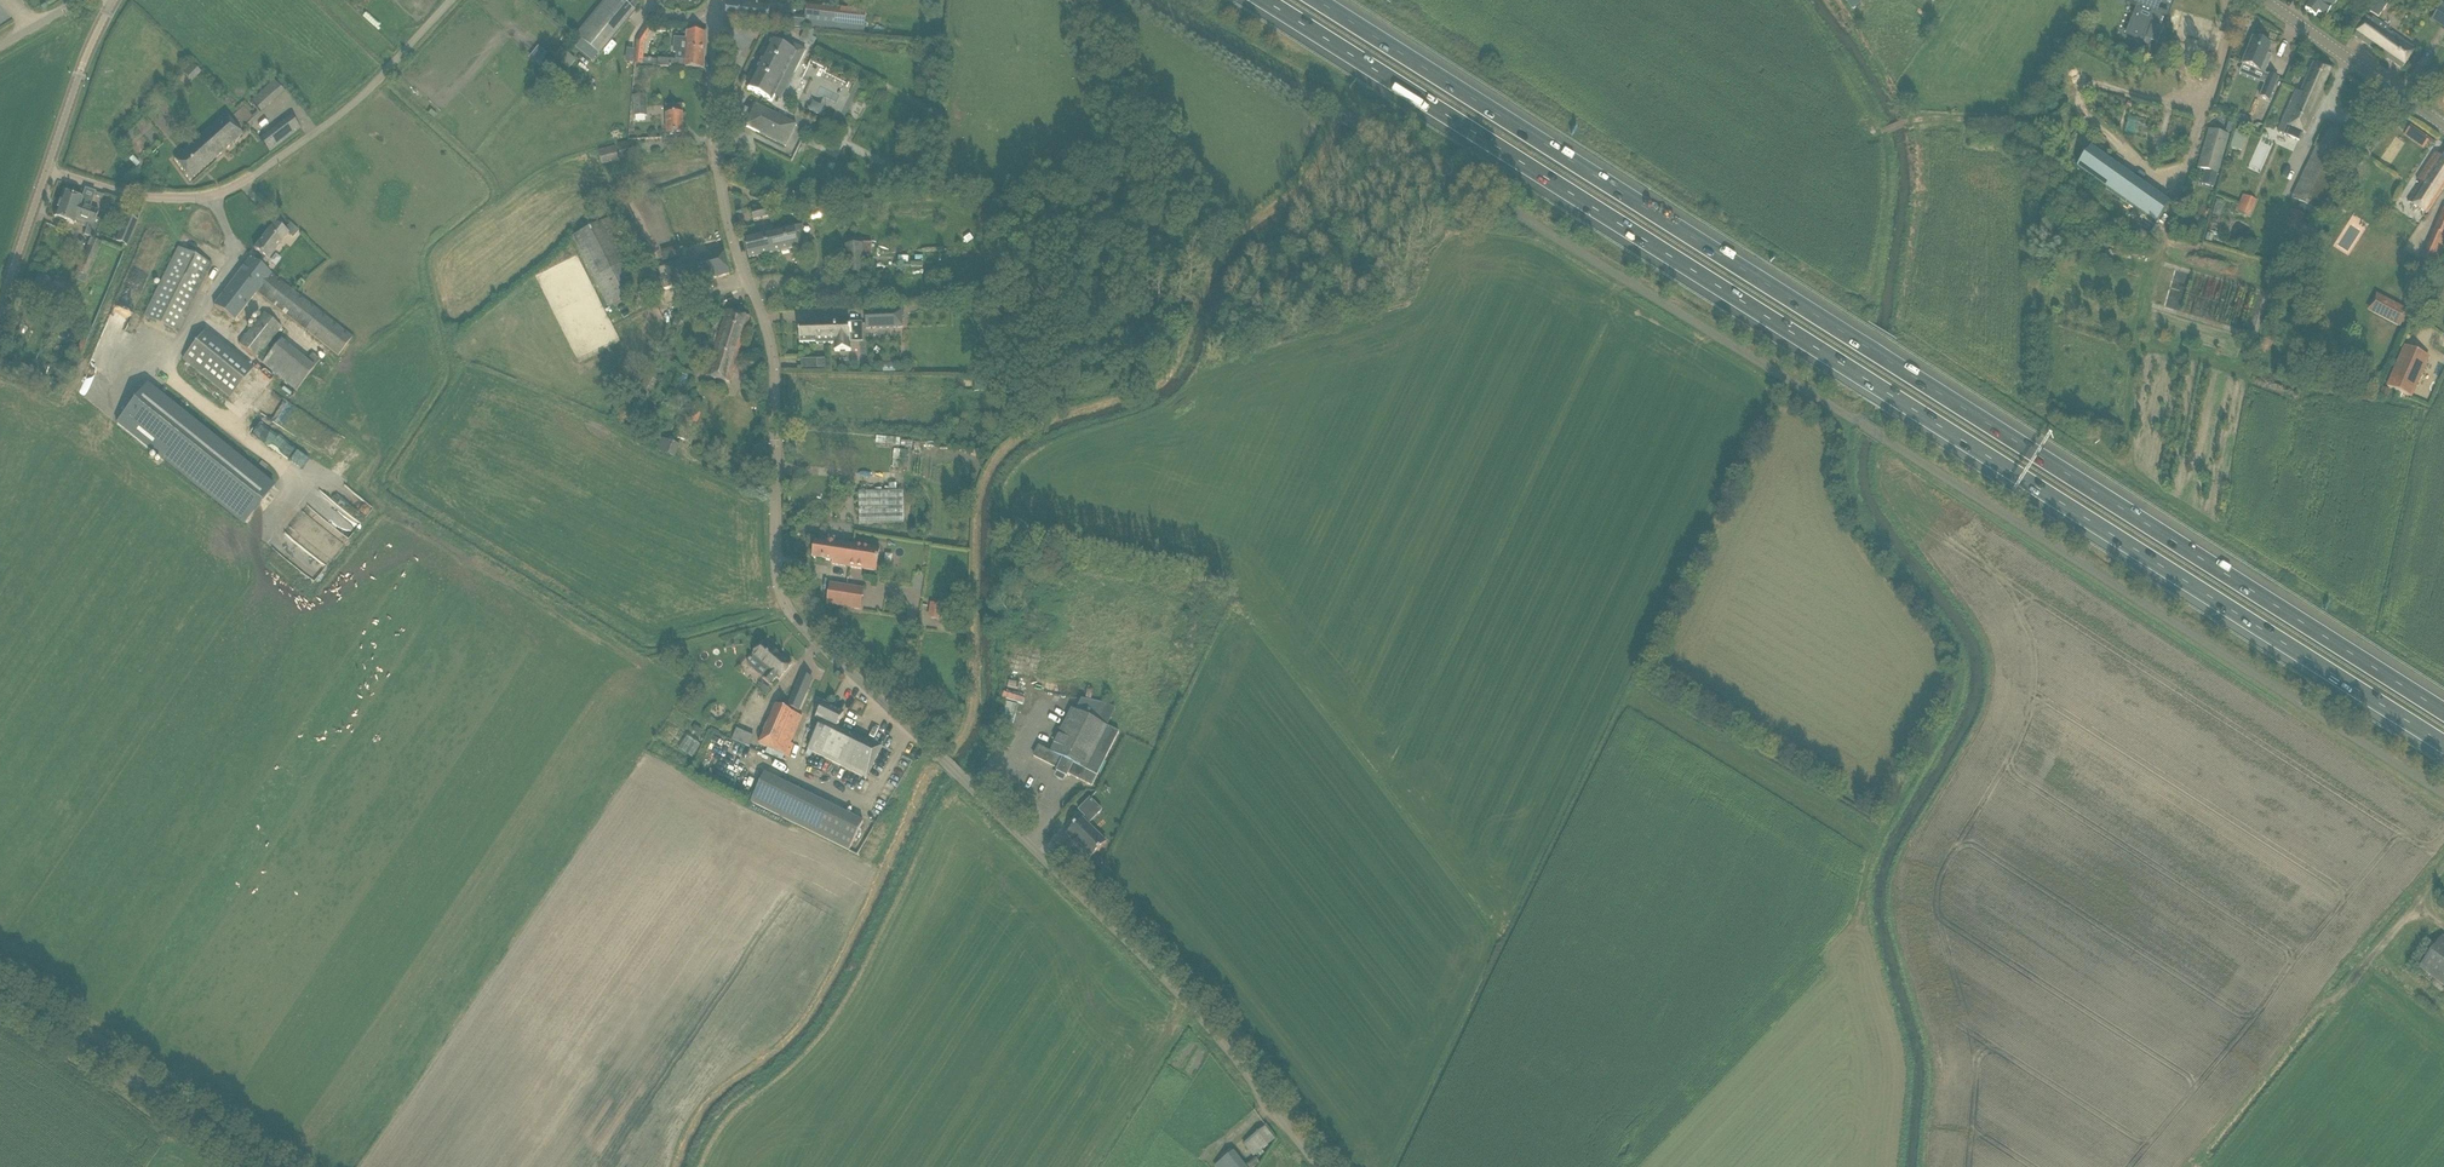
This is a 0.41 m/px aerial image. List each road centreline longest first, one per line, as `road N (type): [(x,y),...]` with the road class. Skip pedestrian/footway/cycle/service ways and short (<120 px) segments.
road 1 (unclassified): [(2443,794),(1783,375),(1144,0)]
road 2 (motorway): [(1260,0),(2443,745)]
road 3 (unclassified): [(1313,1166),(1169,985),(781,614),(760,326),(711,157),(713,0)]
road 4 (motorway): [(2443,710),(1319,0)]
road 5 (residential): [(46,170),(119,193),(213,195),(341,113),(457,0)]
road 6 (tertiary): [(257,1166),(0,995)]
road 7 (tertiary): [(2443,128),(2265,0)]
road 8 (tertiary): [(46,170),(114,0)]
road 9 (tertiary): [(0,305),(46,170)]

